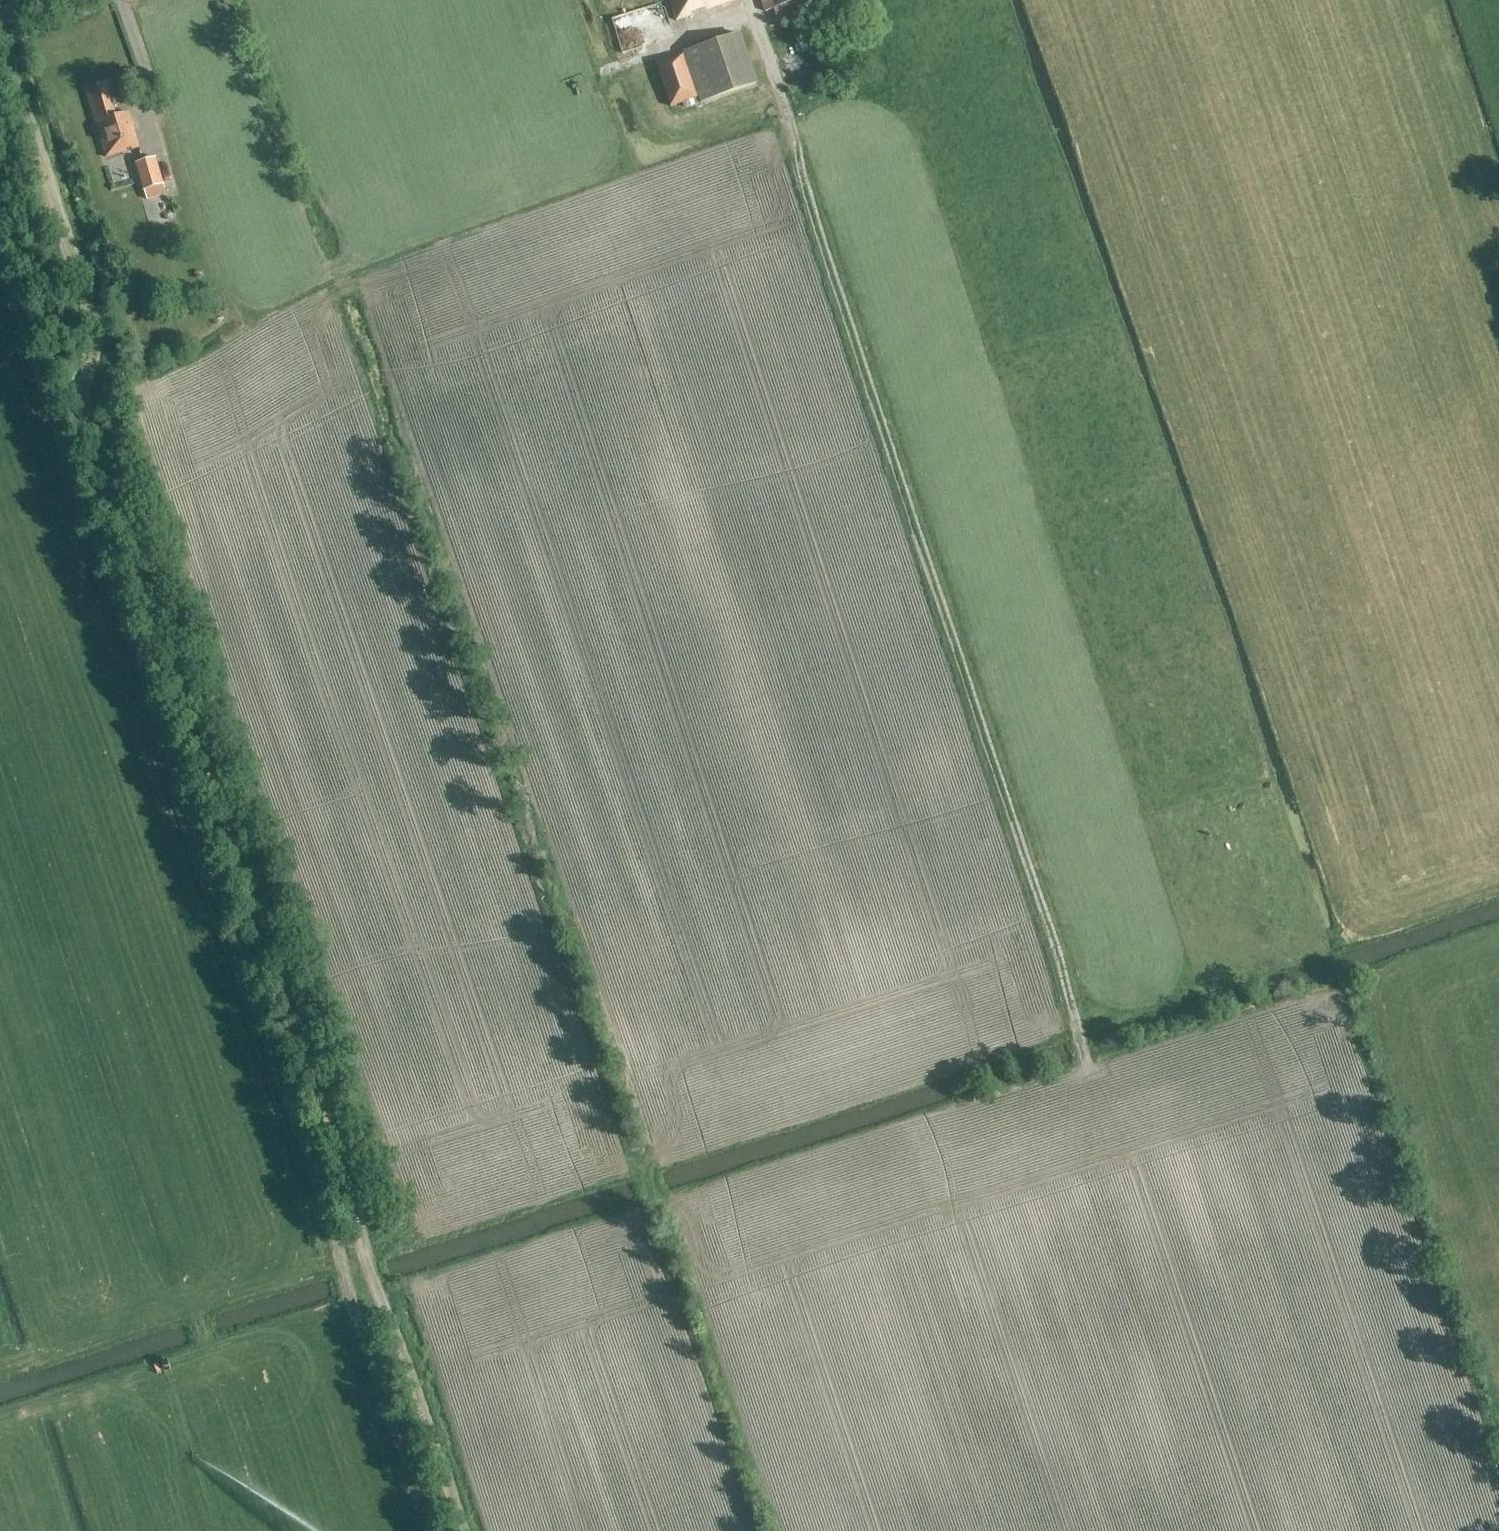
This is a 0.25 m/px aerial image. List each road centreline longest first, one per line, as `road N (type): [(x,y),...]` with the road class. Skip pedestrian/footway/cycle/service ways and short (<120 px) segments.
road 1 (track): [(0,58),(7,55),(95,332),(82,409),(330,1108),(371,1275),(465,1530)]

